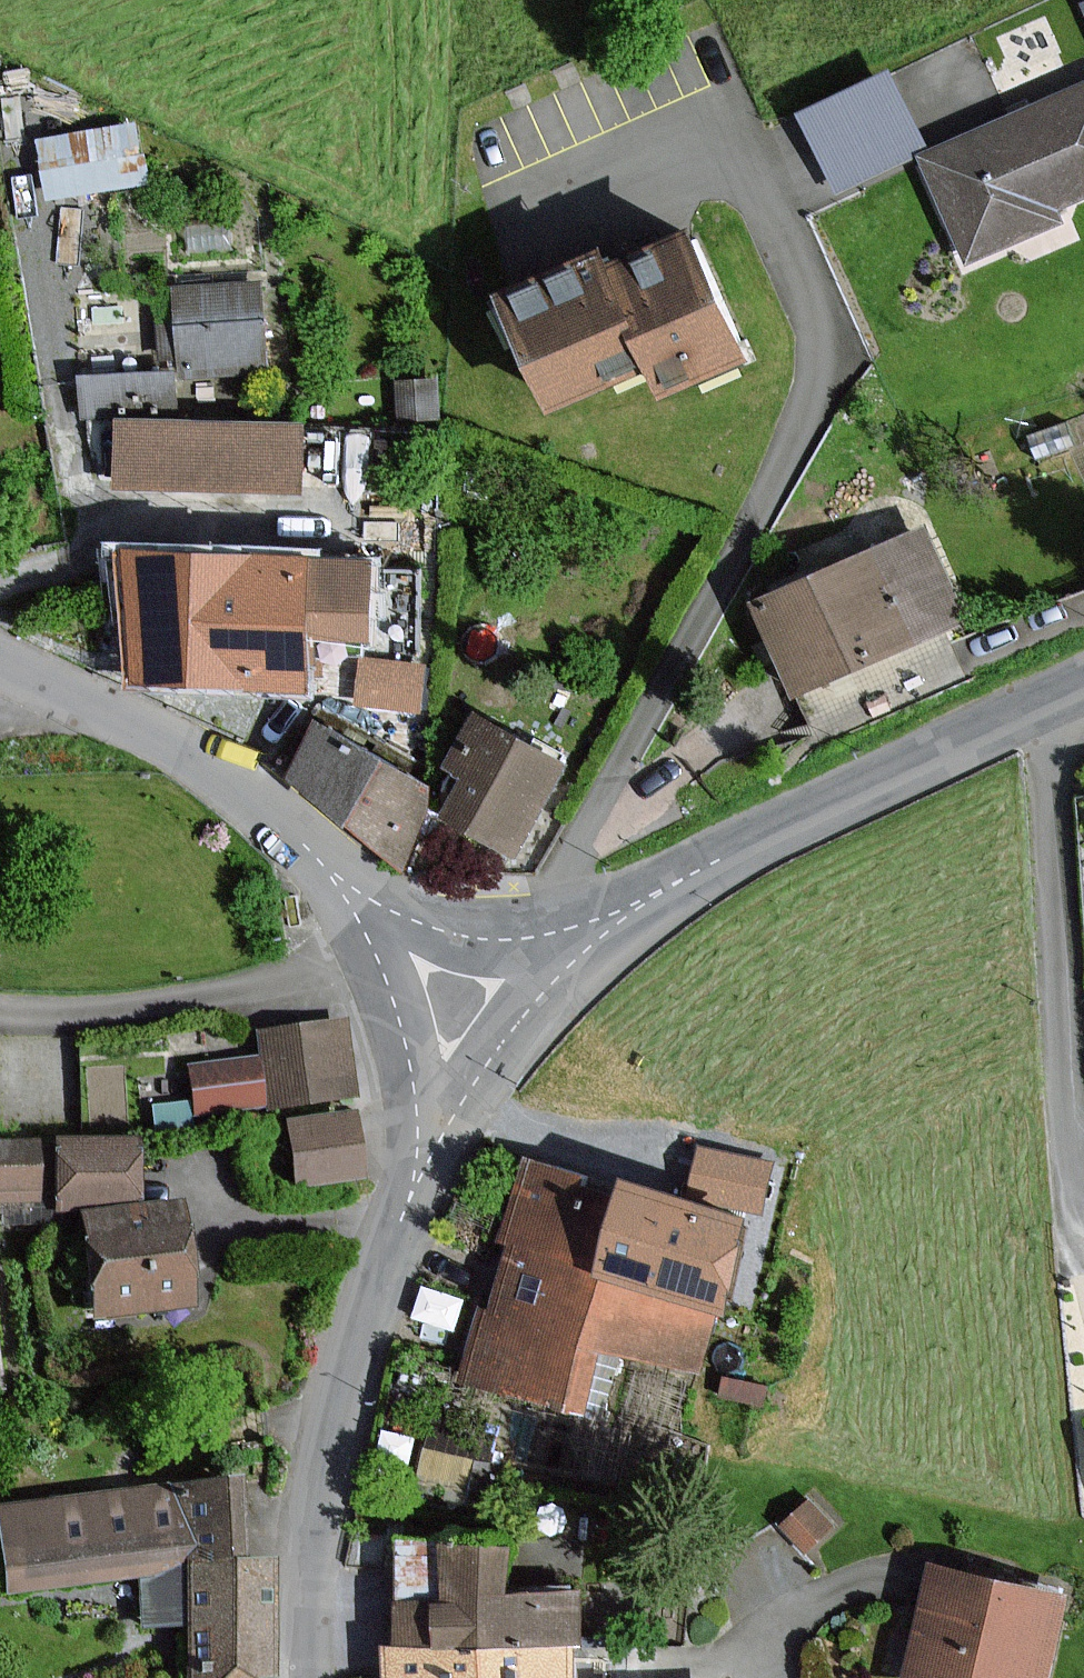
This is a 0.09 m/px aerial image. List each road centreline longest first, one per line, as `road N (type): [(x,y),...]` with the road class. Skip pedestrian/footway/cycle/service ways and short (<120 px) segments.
road 1 (residential): [(533,961),(536,921),(720,581),(814,382),(822,326),(717,113)]
road 2 (residential): [(309,1677),(331,1466),(431,1085),(459,1020)]
road 3 (residential): [(459,1020),(334,868),(254,799),(175,751),(0,665)]
road 4 (residential): [(533,961),(712,862),(1041,701)]
road 5 (residential): [(1041,701),(1069,1087),(1083,1185)]
road 6 (residential): [(775,1677),(780,1629),(791,1613),(897,1566)]

